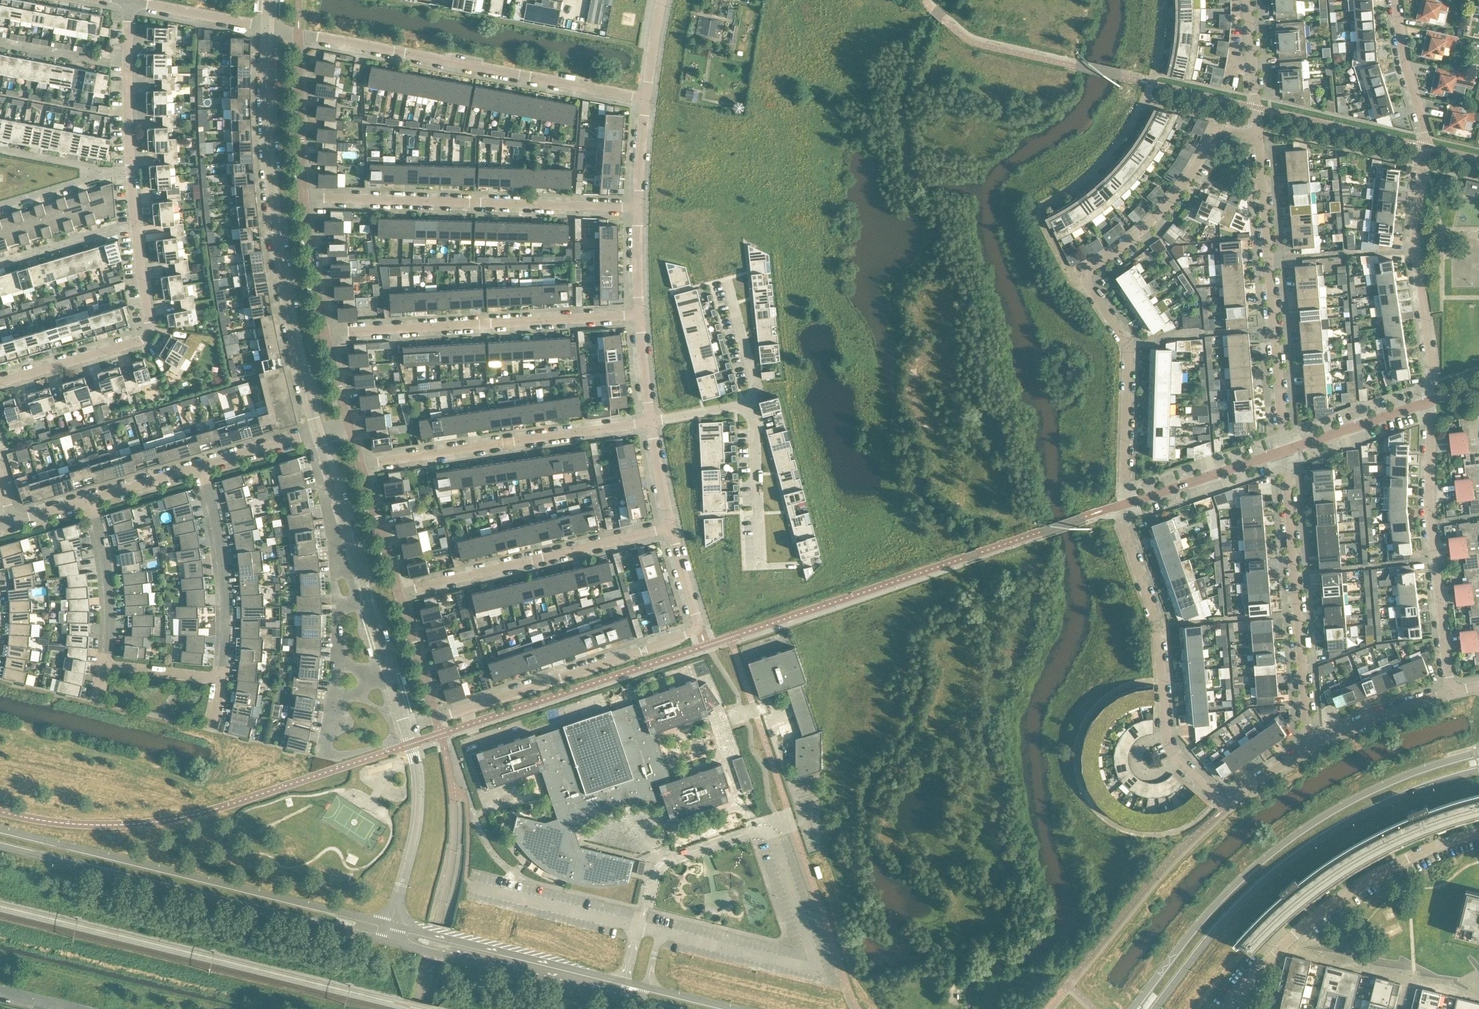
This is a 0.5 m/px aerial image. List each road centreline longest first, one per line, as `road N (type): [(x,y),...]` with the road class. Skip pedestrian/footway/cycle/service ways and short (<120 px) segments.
road 1 (residential): [(0,384),(148,334),(131,170),(129,3)]
road 2 (residential): [(1123,504),(1128,349),(1087,277),(1175,200),(1219,134),(1258,135)]
road 3 (tertiary): [(1478,753),(1397,777),(1293,835),(1200,922),(1134,1008)]
road 4 (tertiary): [(1154,1008),(1255,890),(1304,850),(1400,796),(1478,771)]
road 5 (residential): [(269,30),(267,111),(283,278),(319,434)]
road 6 (residential): [(1431,400),(1416,251),(1426,137),(1397,0)]
road 7 (tertiary): [(390,925),(0,830)]
road 8 (tertiary): [(0,846),(386,941)]
road 9 (residential): [(437,720),(692,633),(697,623),(671,527)]
road 10 (residential): [(646,101),(298,35)]
road 11 (tertiary): [(728,1008),(390,925)]
road 12 (residential): [(639,208),(304,199)]
road 13 (residential): [(1227,807),(1177,761),(1167,739),(1158,629),(1124,530),(1123,504)]
road 14 (residential): [(325,333),(640,315)]
road 15 (residential): [(1285,449),(1258,135)]
road 16 (residential): [(1229,1008),(1325,910),(1386,868),(1478,834)]
road 17 (residential): [(319,434),(407,730)]
road 18 (residential): [(1309,751),(1285,449)]
road 19 (residential): [(1452,692),(1429,511),(1431,400)]
road 20 (residential): [(361,466),(651,422)]
road 21 (residential): [(399,593),(671,527)]
road 22 (tertiary): [(386,941),(657,1008)]
road 23 (residential): [(221,682),(225,587),(202,468)]
road 24 (residential): [(407,730),(419,811),(390,925)]
road 25 (residential): [(1123,504),(1285,449)]
road 26 (residential): [(106,666),(109,591),(90,501)]
road 27 (residential): [(304,199),(298,35)]
road 28 (residential): [(752,405),(761,567)]
road 29 (residential): [(1309,751),(1452,692)]
road 30 (residential): [(1285,449),(1431,400)]
road 31 (residential): [(269,30),(129,3)]
road 32 (residential): [(325,333),(304,199)]
road 33 (residential): [(437,720),(399,593)]
road 34 (residential): [(399,593),(361,466)]
road 35 (residential): [(726,278),(754,383),(752,405)]
road 36 (residential): [(202,468),(319,434)]

